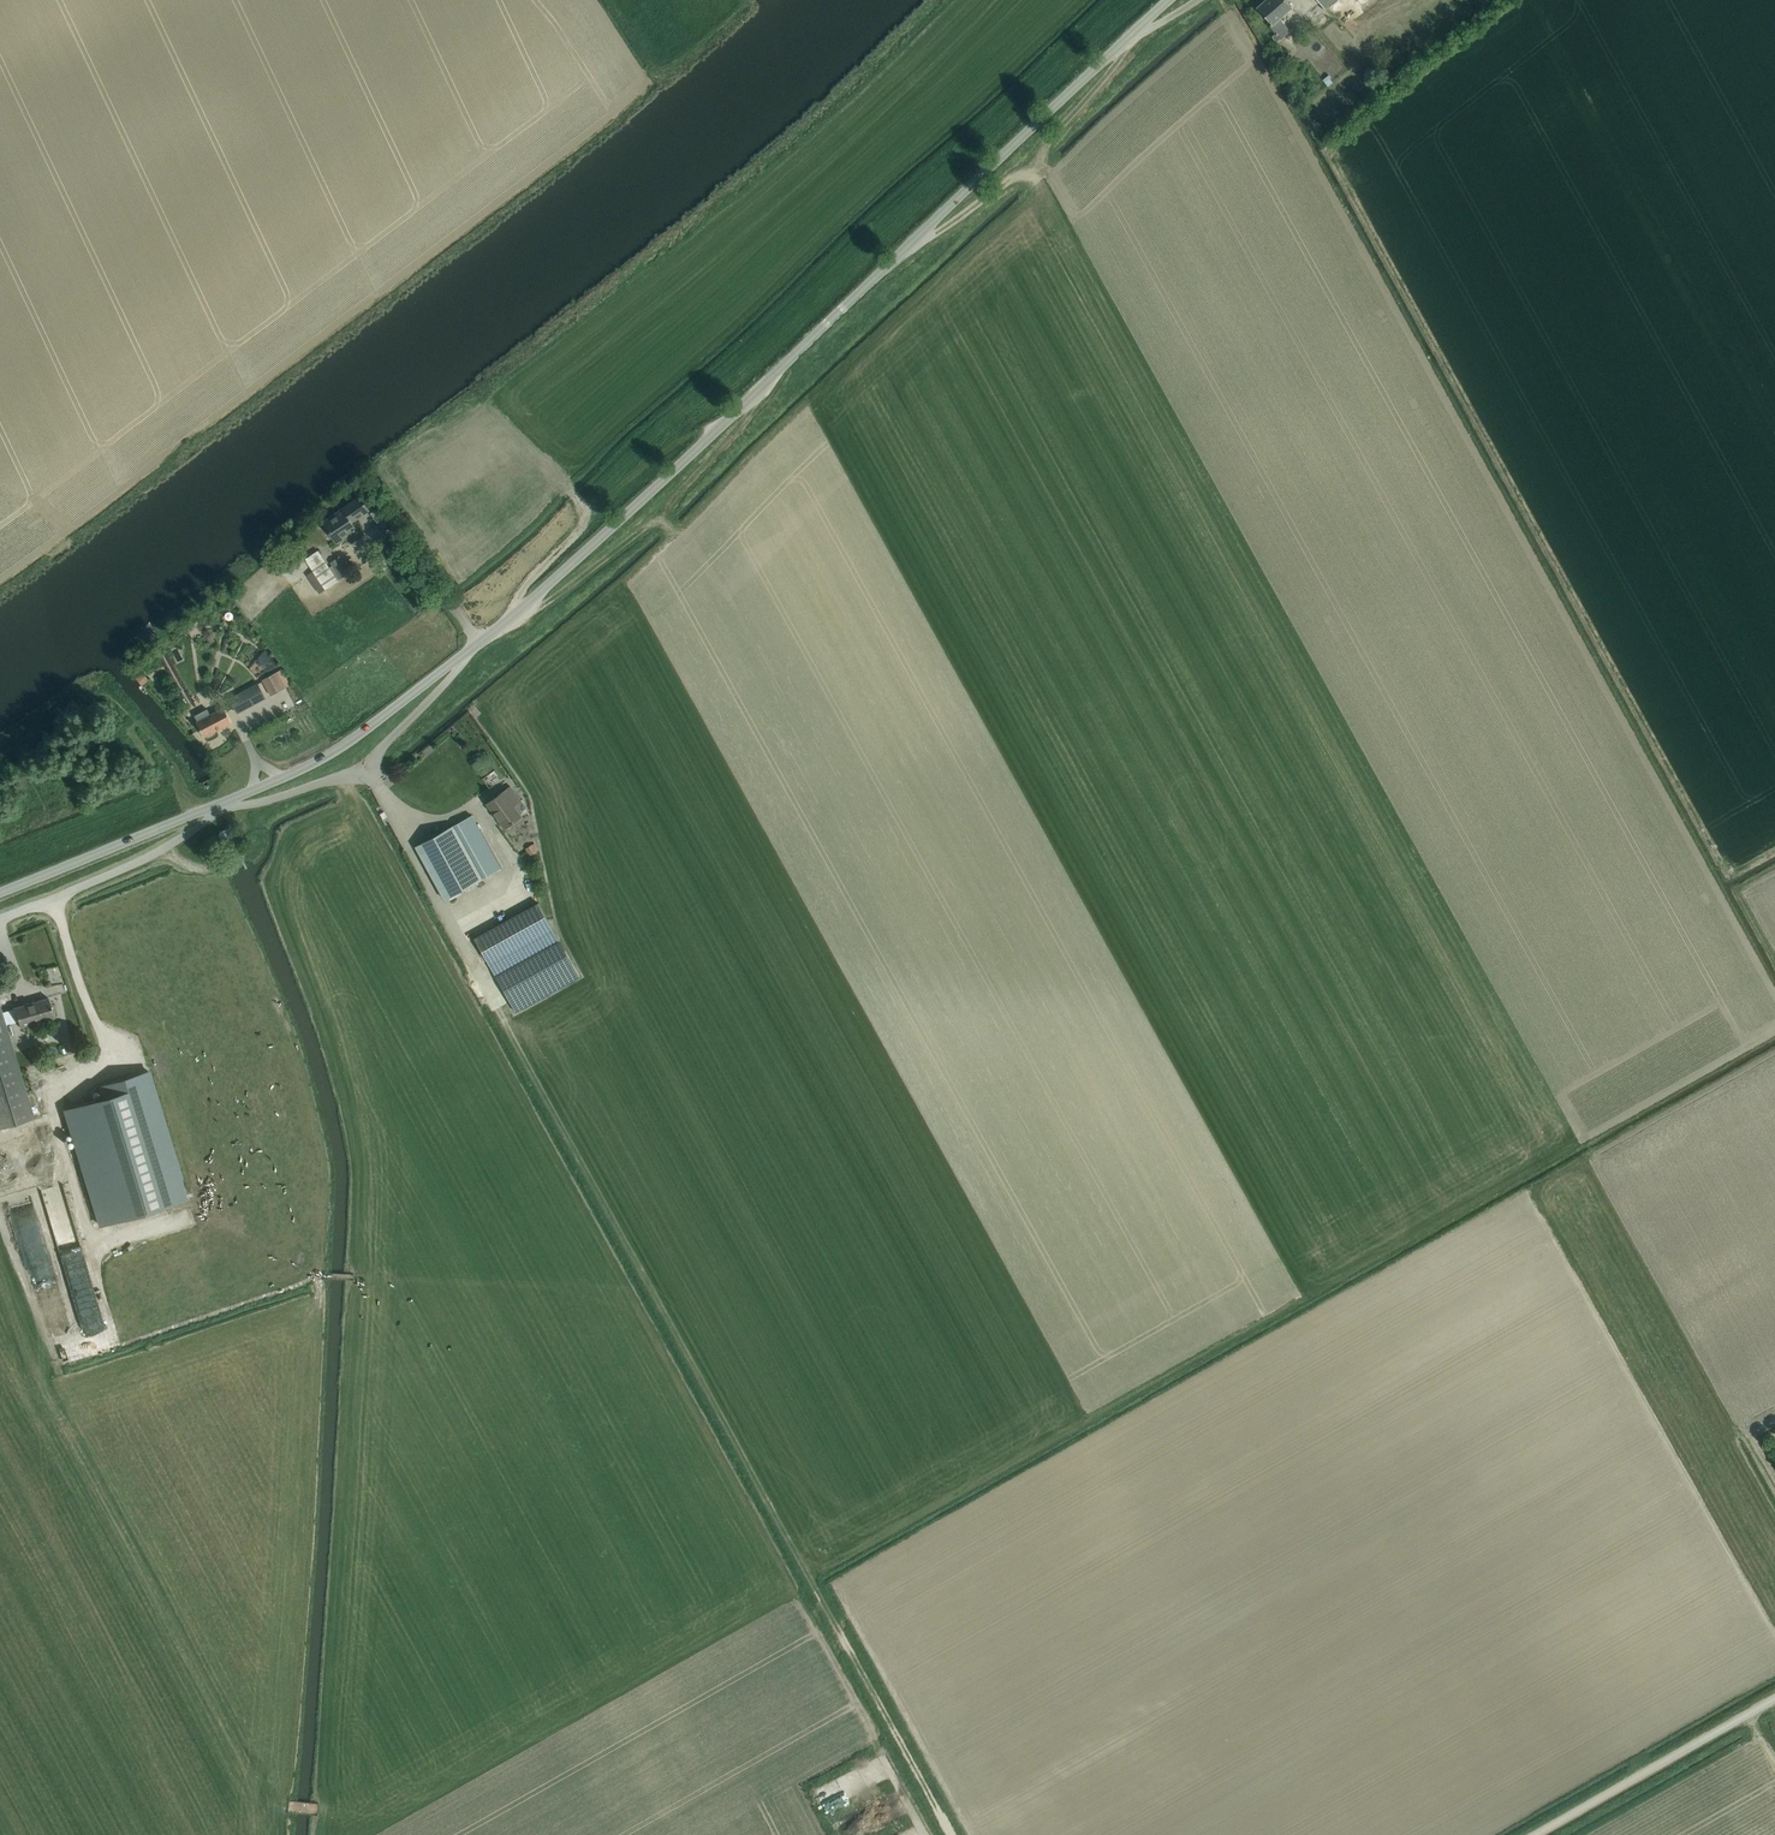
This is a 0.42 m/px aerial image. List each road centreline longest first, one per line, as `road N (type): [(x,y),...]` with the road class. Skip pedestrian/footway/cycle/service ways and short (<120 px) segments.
road 1 (unclassified): [(0,892),(217,805),(351,741),(532,601),(1169,0)]
road 2 (track): [(947,1834),(365,767)]
road 3 (unclassified): [(1534,1834),(1774,1699)]

